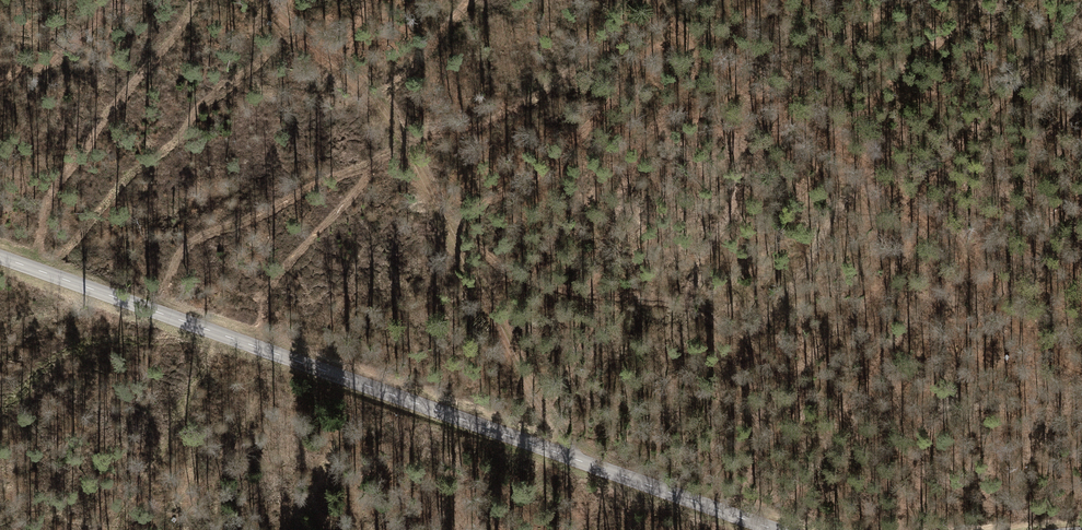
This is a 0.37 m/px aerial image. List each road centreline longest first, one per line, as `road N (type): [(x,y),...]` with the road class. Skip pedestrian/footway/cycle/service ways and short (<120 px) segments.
road 1 (unclassified): [(750,529),(0,258)]
road 2 (track): [(580,470),(534,416),(387,118),(260,0)]
road 3 (track): [(645,0),(903,197),(1035,340),(1081,363)]

